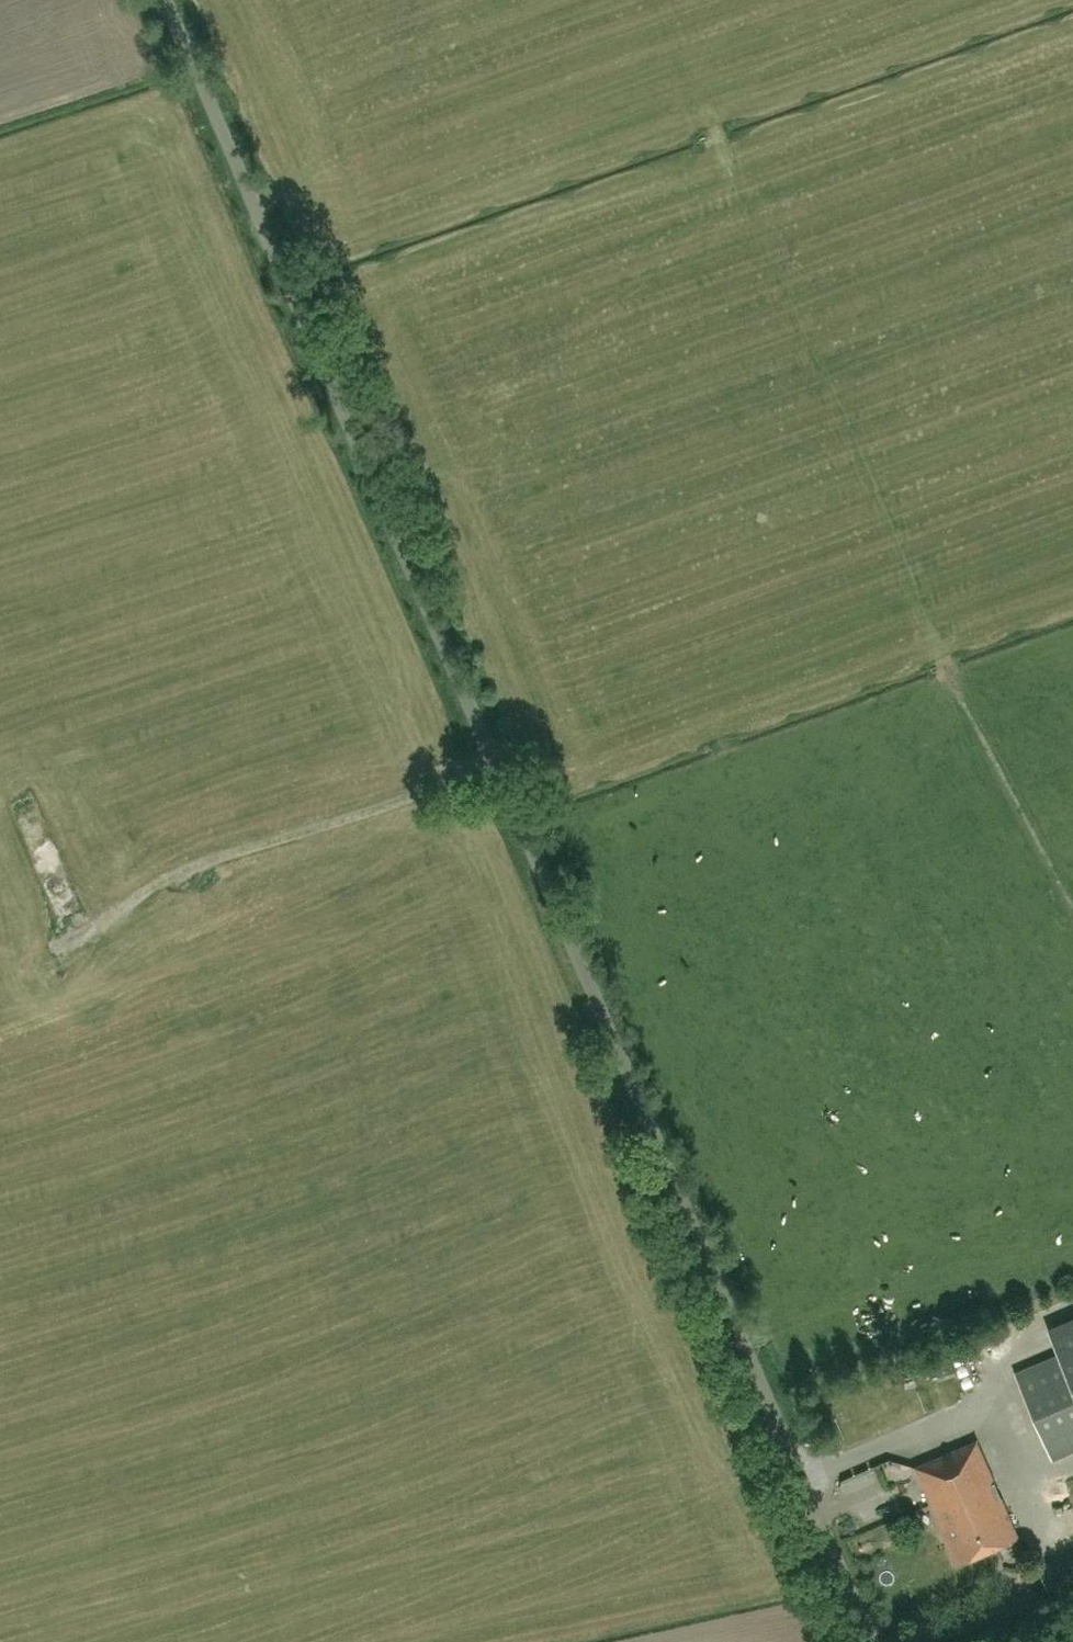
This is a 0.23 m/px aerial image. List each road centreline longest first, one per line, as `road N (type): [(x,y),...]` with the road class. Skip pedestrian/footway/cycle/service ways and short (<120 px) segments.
road 1 (unclassified): [(869,1641),(167,0)]

